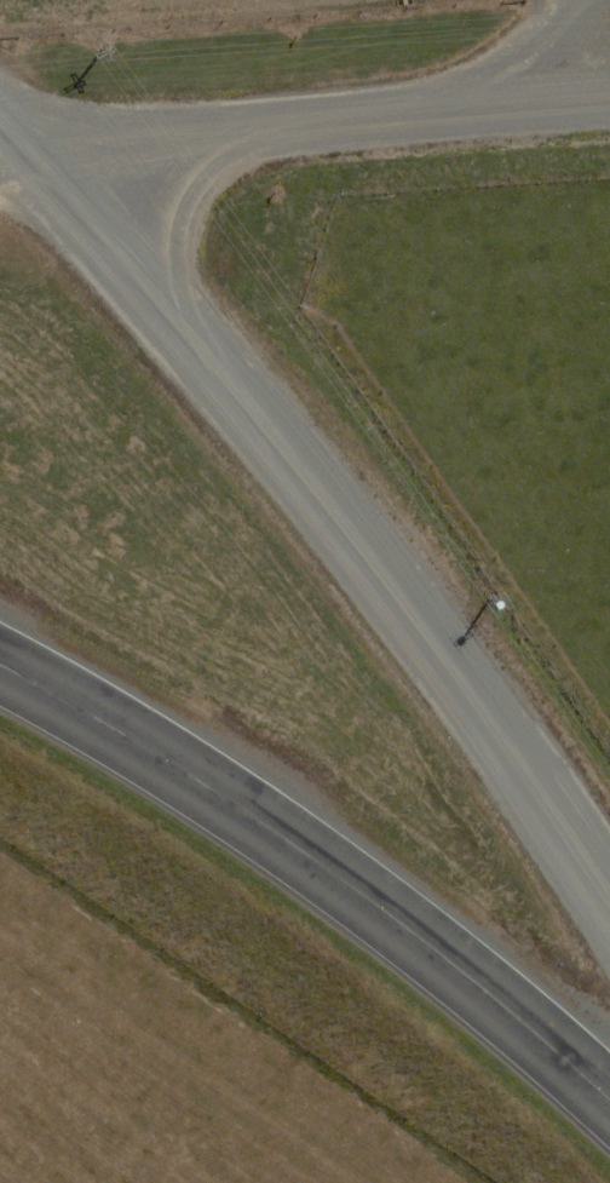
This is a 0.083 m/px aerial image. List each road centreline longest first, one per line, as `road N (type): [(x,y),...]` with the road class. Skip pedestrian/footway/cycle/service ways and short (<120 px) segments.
road 1 (unclassified): [(38,155),(415,628),(609,915)]
road 2 (tertiary): [(0,675),(82,715),(609,1117)]
road 3 (unclassified): [(38,155),(457,100),(609,91)]

